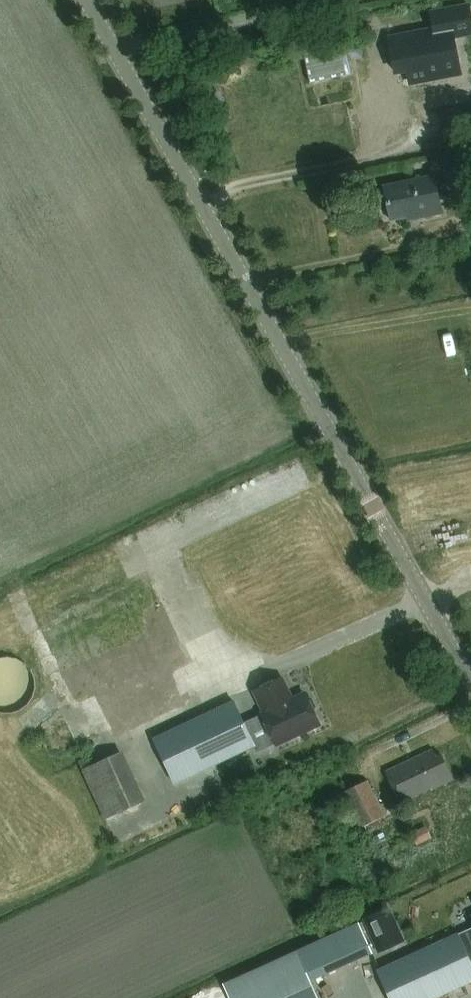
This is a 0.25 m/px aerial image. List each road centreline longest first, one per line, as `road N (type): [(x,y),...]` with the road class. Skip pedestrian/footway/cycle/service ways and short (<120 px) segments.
road 1 (tertiary): [(470,683),(85,0)]

